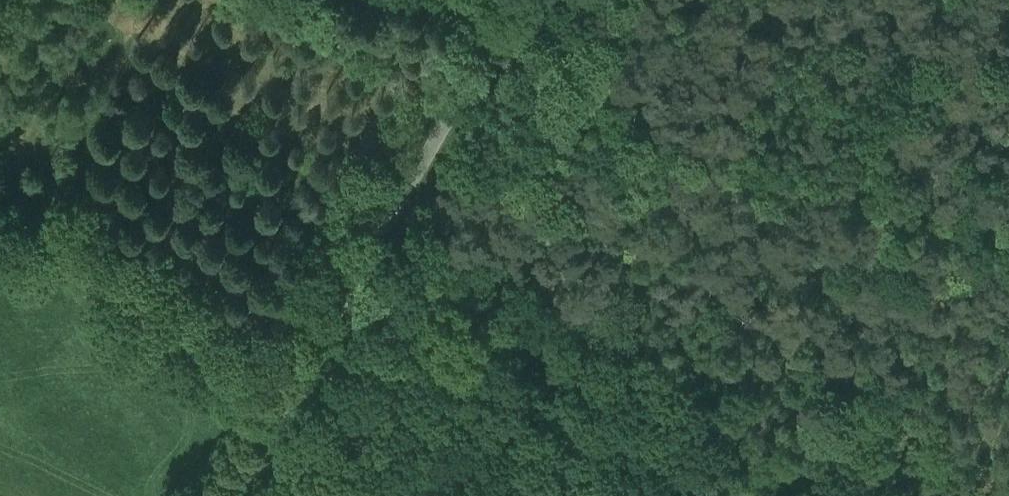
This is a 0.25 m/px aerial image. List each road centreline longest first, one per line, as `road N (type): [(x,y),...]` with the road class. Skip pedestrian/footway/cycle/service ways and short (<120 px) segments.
road 1 (unclassified): [(233,495),(519,0)]

